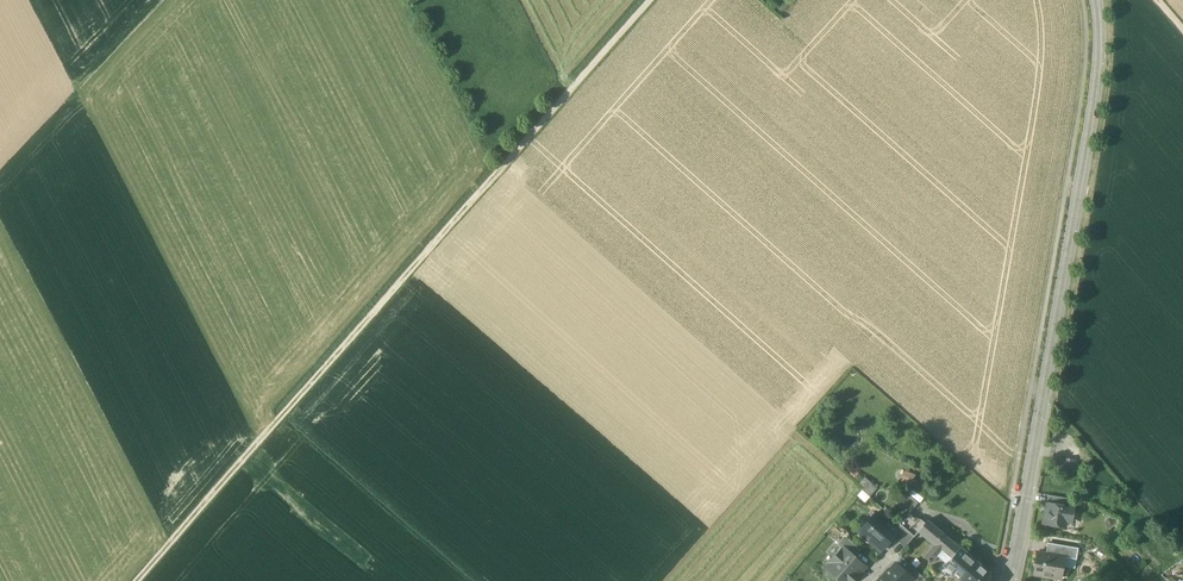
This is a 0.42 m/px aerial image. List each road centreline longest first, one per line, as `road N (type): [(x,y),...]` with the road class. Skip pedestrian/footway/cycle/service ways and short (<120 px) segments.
road 1 (track): [(138,580),(652,0)]
road 2 (tertiary): [(1008,580),(1095,102),(1092,0)]

